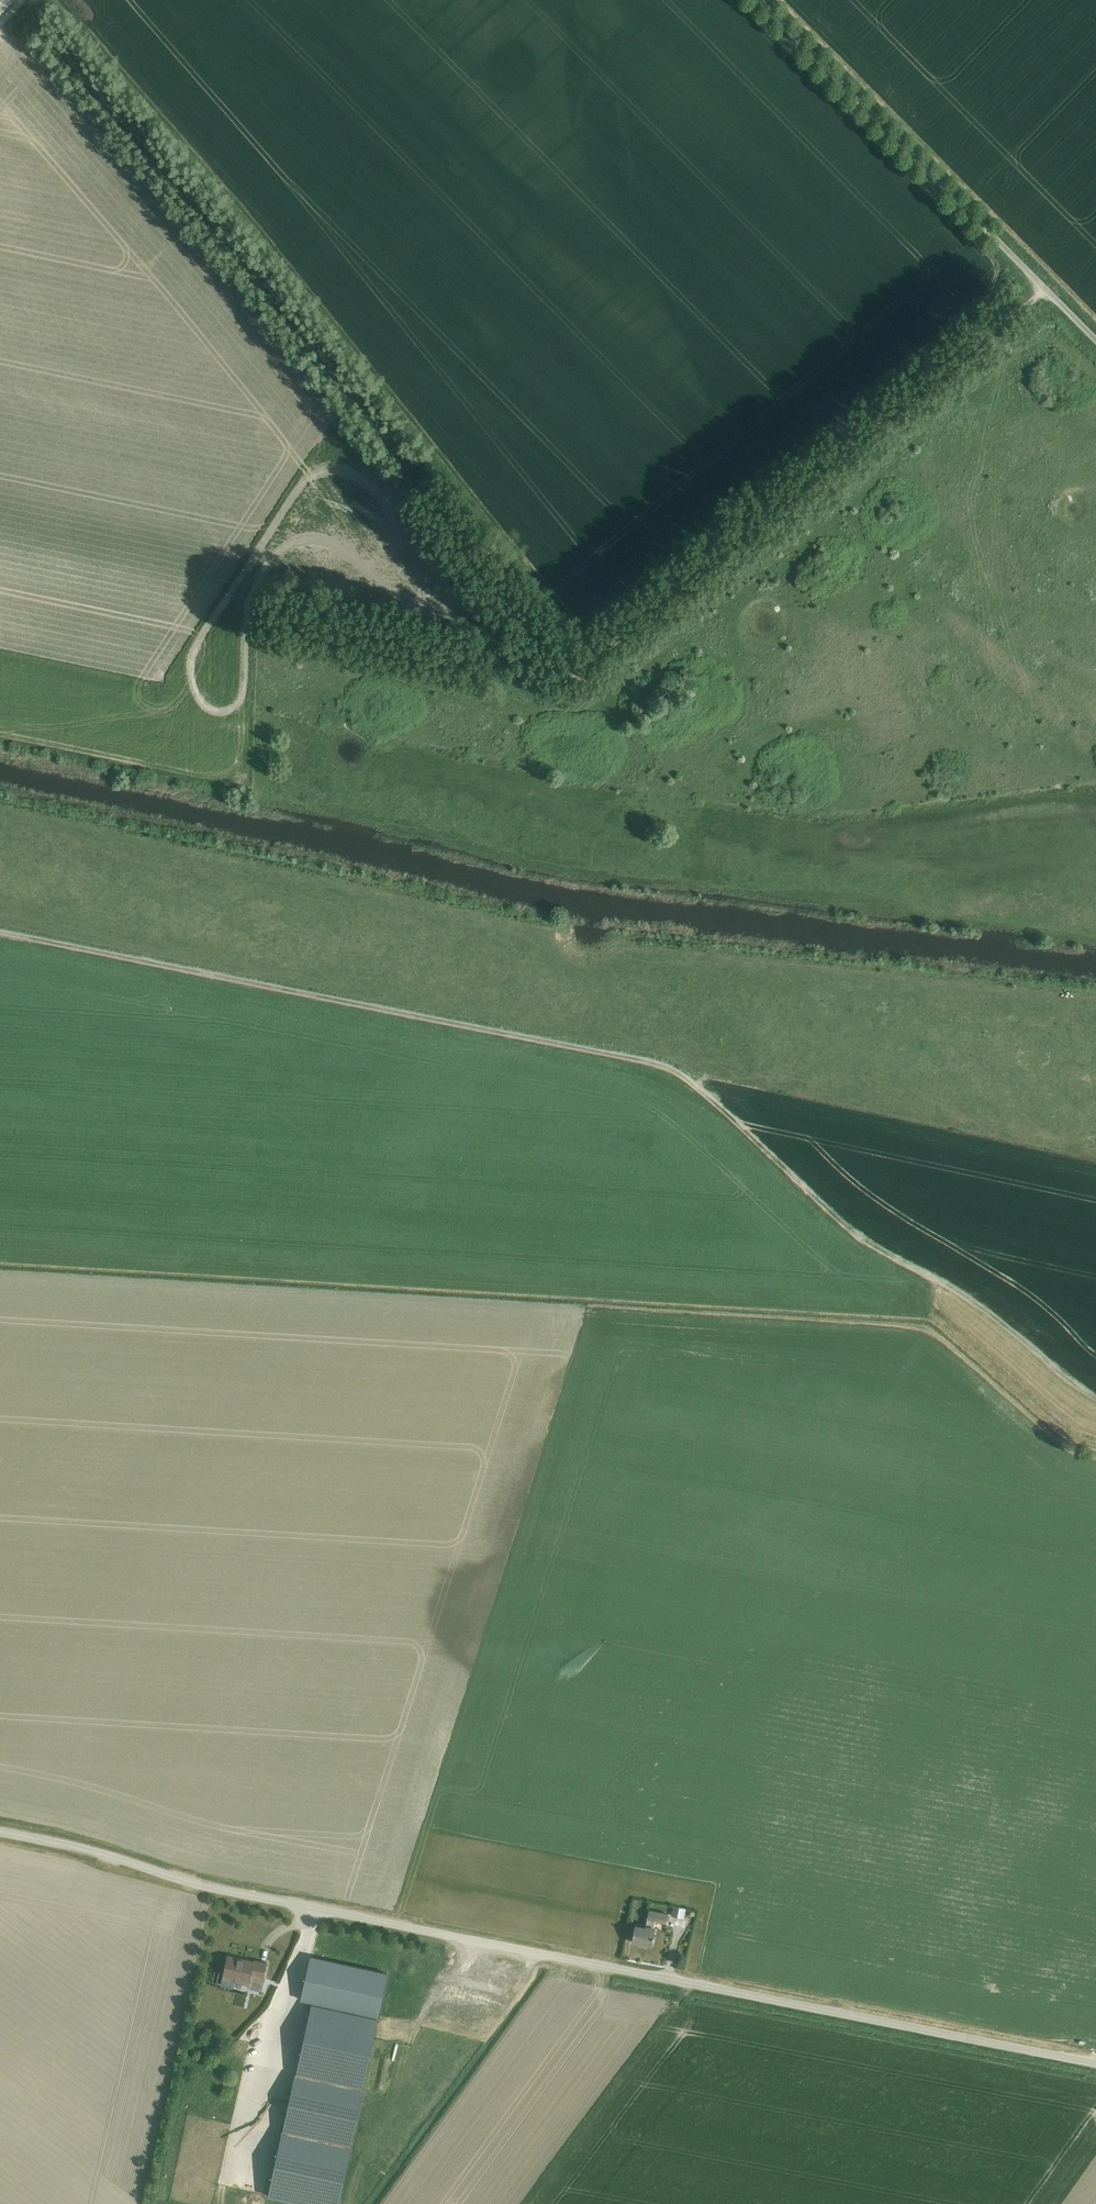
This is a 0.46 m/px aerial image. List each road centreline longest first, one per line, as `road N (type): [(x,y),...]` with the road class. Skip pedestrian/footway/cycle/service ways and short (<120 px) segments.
road 1 (track): [(1095,1400),(962,1293),(873,1248),(677,1071),(0,931)]
road 2 (unclassified): [(1095,2064),(209,1889),(0,1831)]
road 3 (unclassified): [(760,0),(1095,339)]

